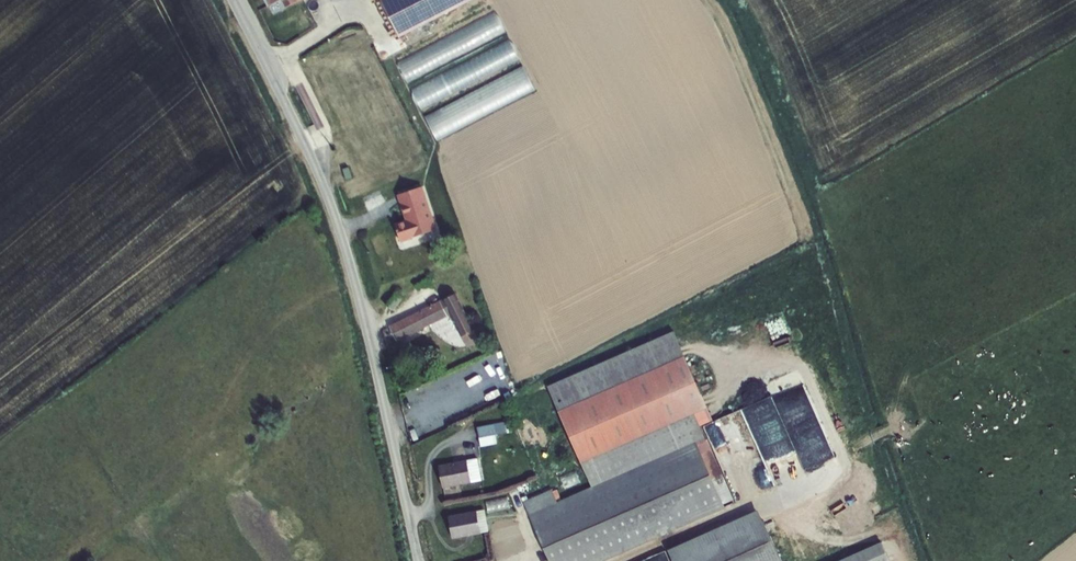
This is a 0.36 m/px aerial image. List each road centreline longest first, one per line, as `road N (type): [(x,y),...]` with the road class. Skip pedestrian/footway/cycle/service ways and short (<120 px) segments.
road 1 (unclassified): [(232,0),(331,206),(418,560)]

